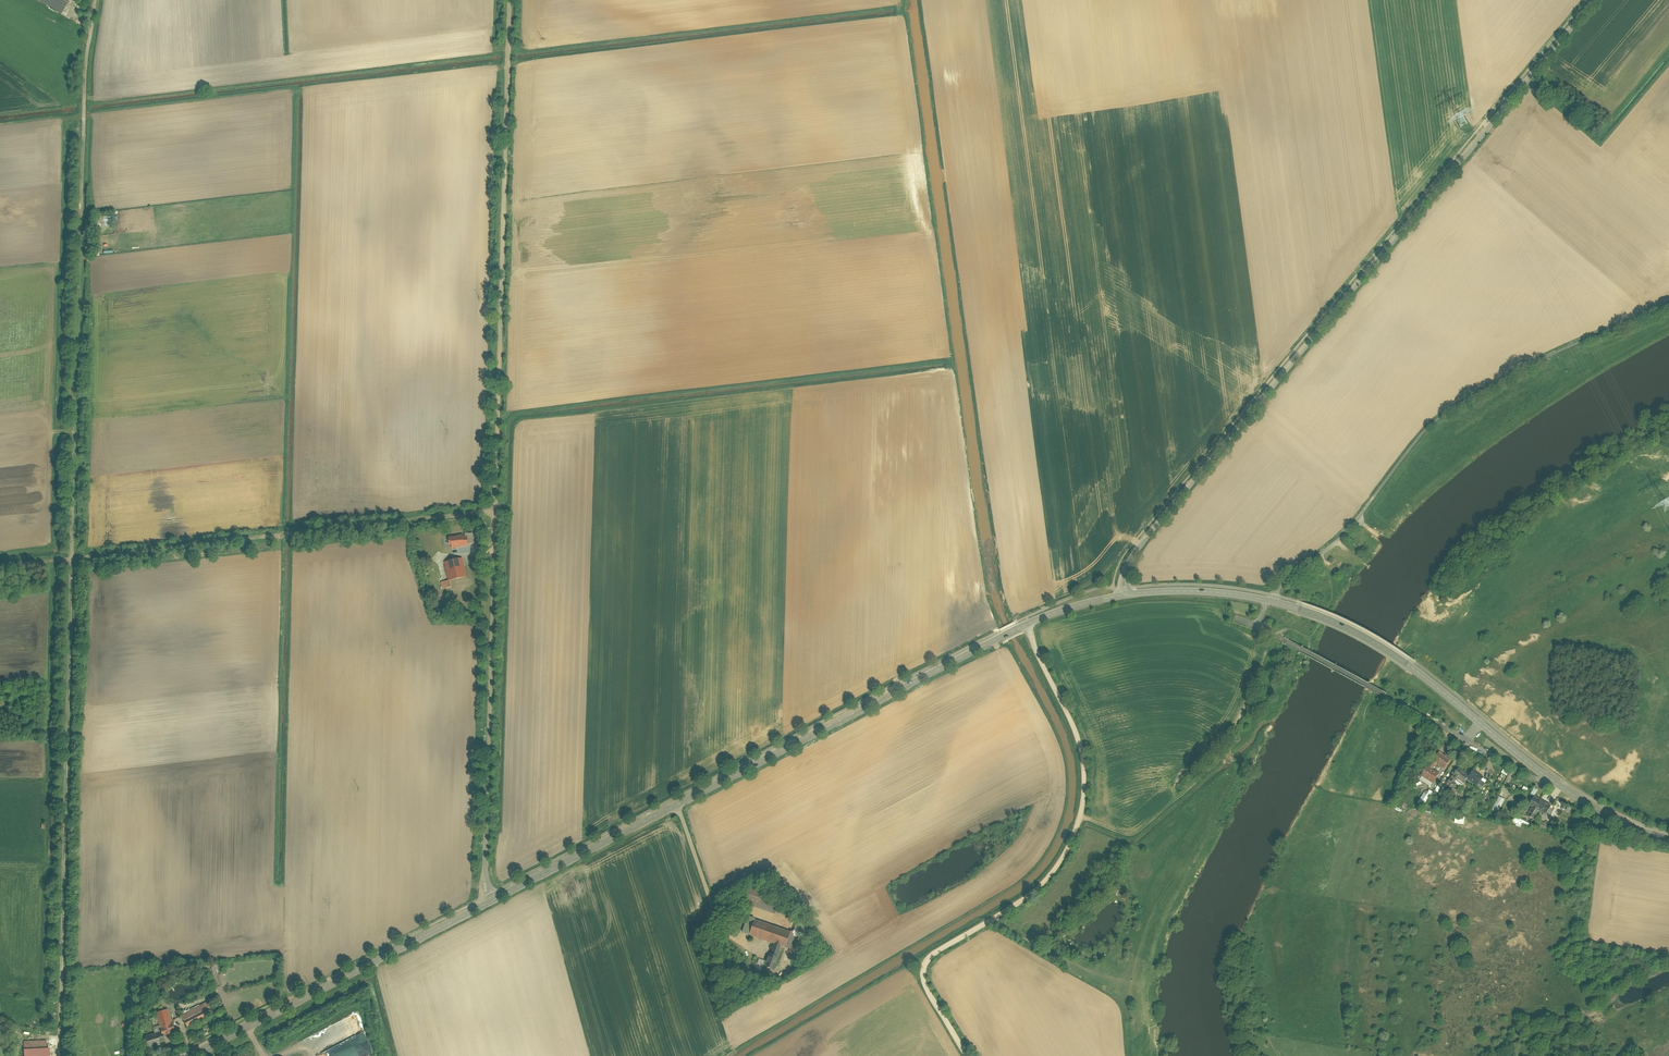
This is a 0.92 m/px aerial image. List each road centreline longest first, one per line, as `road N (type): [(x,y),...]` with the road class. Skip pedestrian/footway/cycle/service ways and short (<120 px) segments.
road 1 (unclassified): [(489,903),(506,0)]
road 2 (unclassified): [(1595,0),(1139,547),(1125,570),(1124,596)]
road 3 (tertiary): [(489,903),(1027,624),(1124,596)]
road 4 (track): [(71,559),(81,72),(90,0)]
road 5 (track): [(1027,624),(1082,747),(1085,797),(1055,871),(925,968),(928,991),(967,1055)]
road 6 (unclassified): [(1269,601),(1339,541),(1438,420),(1556,353),(1668,307)]
road 7 (track): [(71,559),(60,1055)]
road 8 (track): [(0,565),(491,508)]
road 9 (tertiary): [(193,1055),(489,903)]
road 10 (tertiary): [(1269,601),(1368,640),(1480,723)]
road 11 (unclassified): [(1257,627),(1466,741)]
road 12 (track): [(1081,817),(1134,833),(1227,753)]
road 13 (tertiary): [(1124,596),(1196,591),(1269,601)]
road 14 (tertiary): [(1545,776),(1668,840)]

